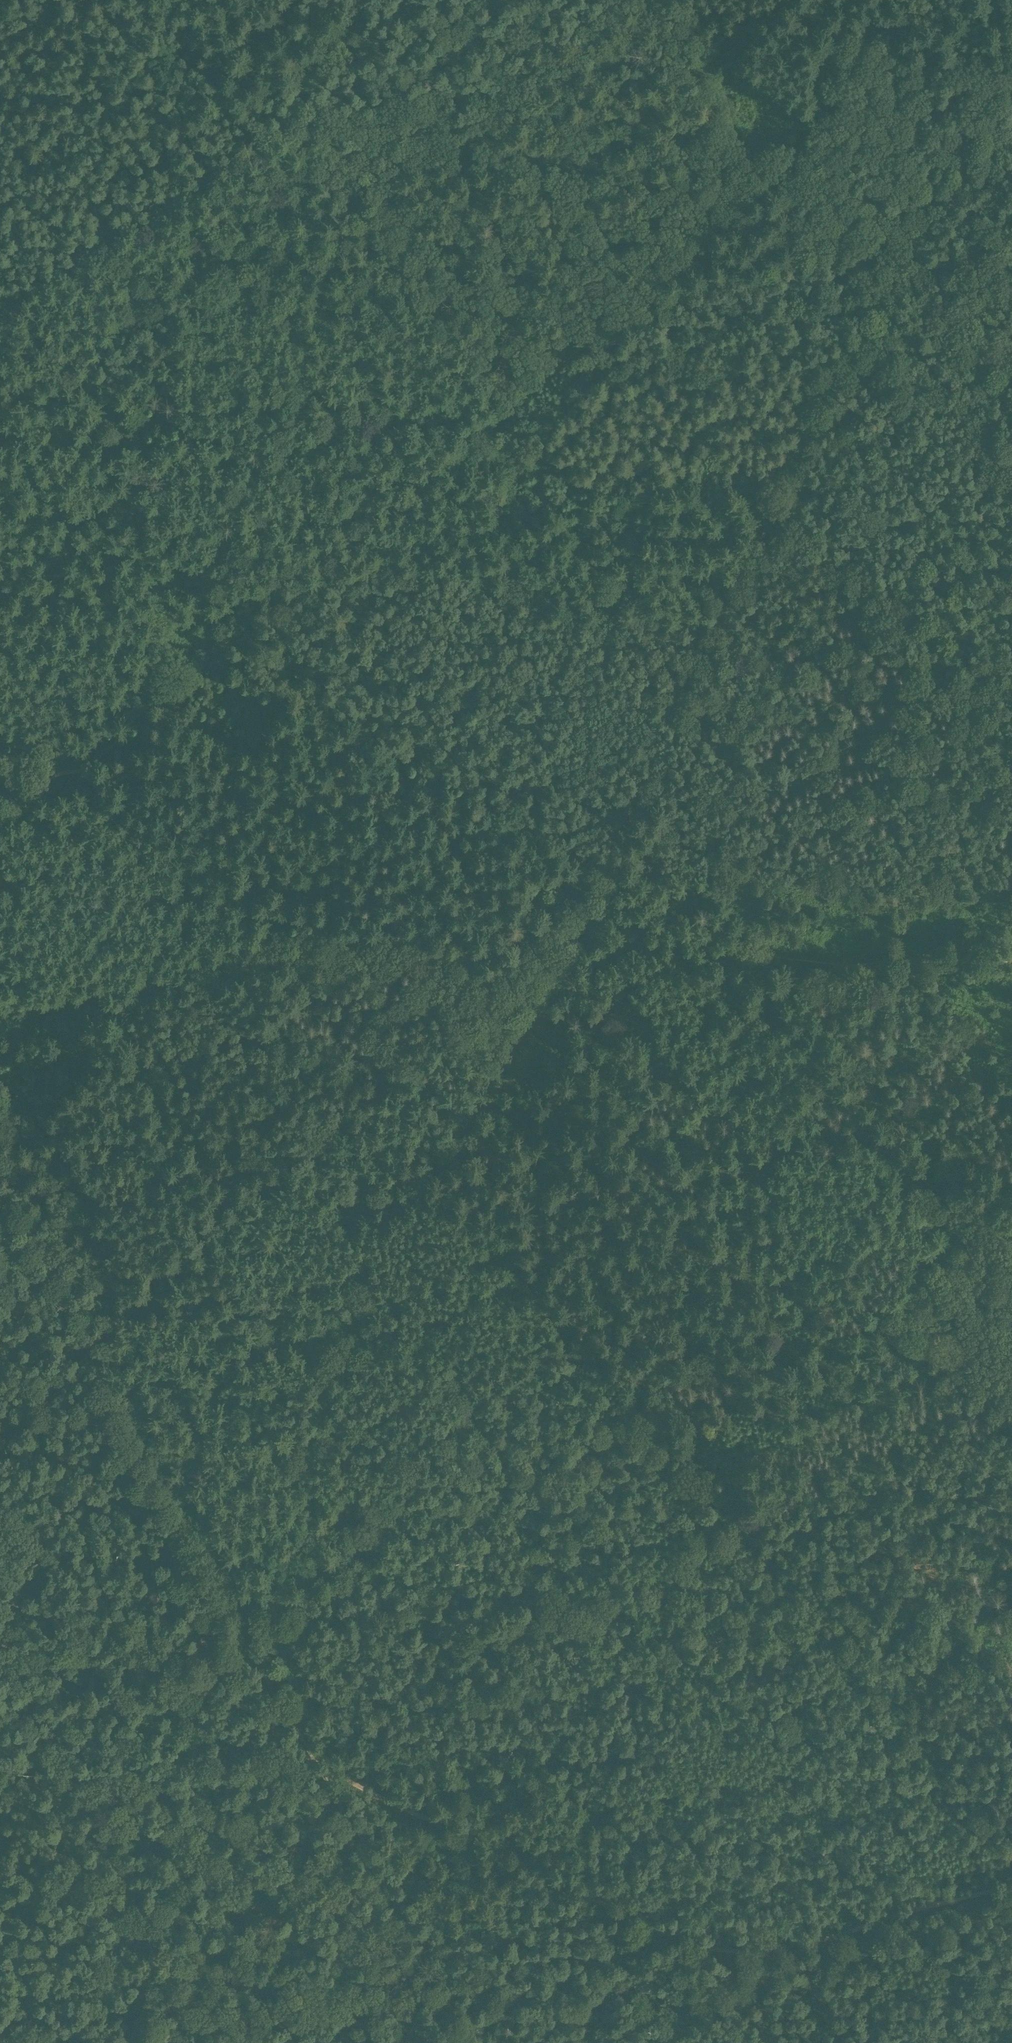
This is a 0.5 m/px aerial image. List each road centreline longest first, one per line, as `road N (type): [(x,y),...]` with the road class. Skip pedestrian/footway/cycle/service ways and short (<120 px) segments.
road 1 (track): [(679,0),(762,187),(753,201),(319,577),(181,676)]
road 2 (track): [(0,1245),(248,1632),(483,2042)]
road 3 (track): [(1011,1882),(829,1937),(733,1948),(665,1928),(328,1770)]
road 4 (track): [(181,676),(238,734),(339,809),(404,816),(457,836),(592,912)]
road 5 (track): [(592,912),(803,958),(1011,961)]
road 6 (track): [(57,771),(339,809)]
road 7 (track): [(0,492),(168,671)]

